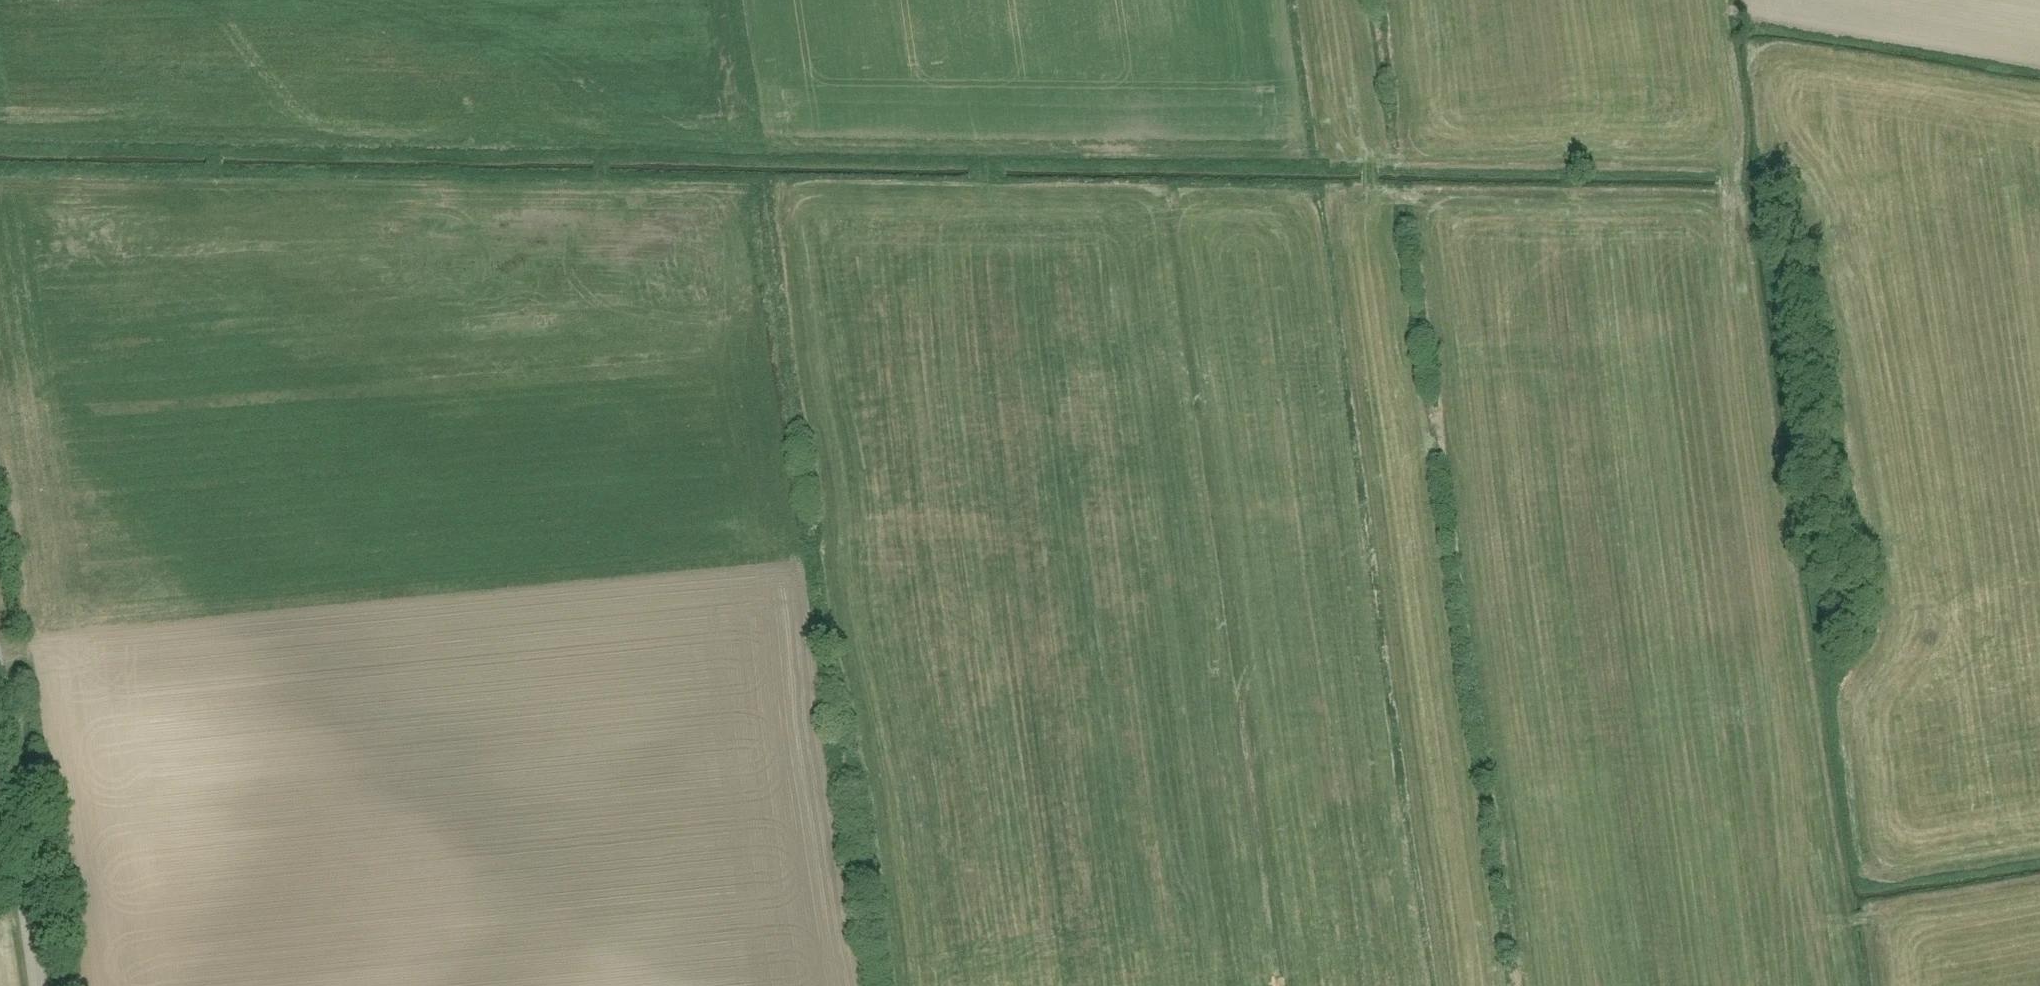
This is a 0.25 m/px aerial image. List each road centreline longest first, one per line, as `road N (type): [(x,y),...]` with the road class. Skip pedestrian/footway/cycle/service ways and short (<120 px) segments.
road 1 (unclassified): [(0,772),(38,985)]

